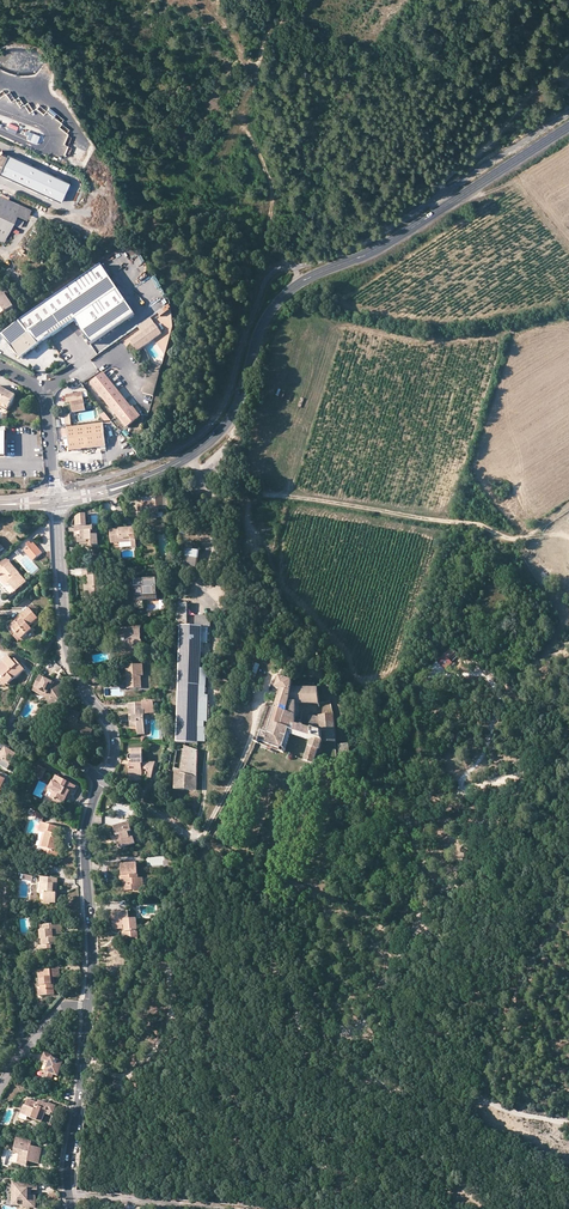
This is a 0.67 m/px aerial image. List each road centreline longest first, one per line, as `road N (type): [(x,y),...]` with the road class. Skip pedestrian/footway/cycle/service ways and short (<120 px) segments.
road 1 (tertiary): [(57,501),(135,482),(202,447),(234,413),(263,322),(292,288),(384,245),(568,126)]
road 2 (track): [(236,930),(254,938),(289,992),(304,1036),(323,1050),(391,1089),(568,1123)]
road 3 (track): [(211,491),(474,523),(514,539),(568,507)]
road 4 (track): [(307,1040),(374,1014),(508,777)]
road 5 (track): [(160,1203),(251,876)]
road 6 (track): [(369,1208),(384,1143),(505,908)]
road 7 (residential): [(57,501),(69,657),(114,739),(102,779)]
road 8 (track): [(83,1063),(129,1074),(169,1026),(175,958),(199,944),(232,945)]
road 9 (residential): [(102,779),(85,831),(88,1007)]
road 10 (residential): [(88,1007),(68,1170),(71,1208)]
road 11 (track): [(441,208),(444,183),(533,91),(562,80)]
road 12 (track): [(568,914),(534,959),(490,1065)]
road 13 (track): [(425,802),(568,759)]
road 14 (track): [(462,195),(516,183),(568,248)]
road 15 (residential): [(0,1090),(64,1007),(88,1007)]

